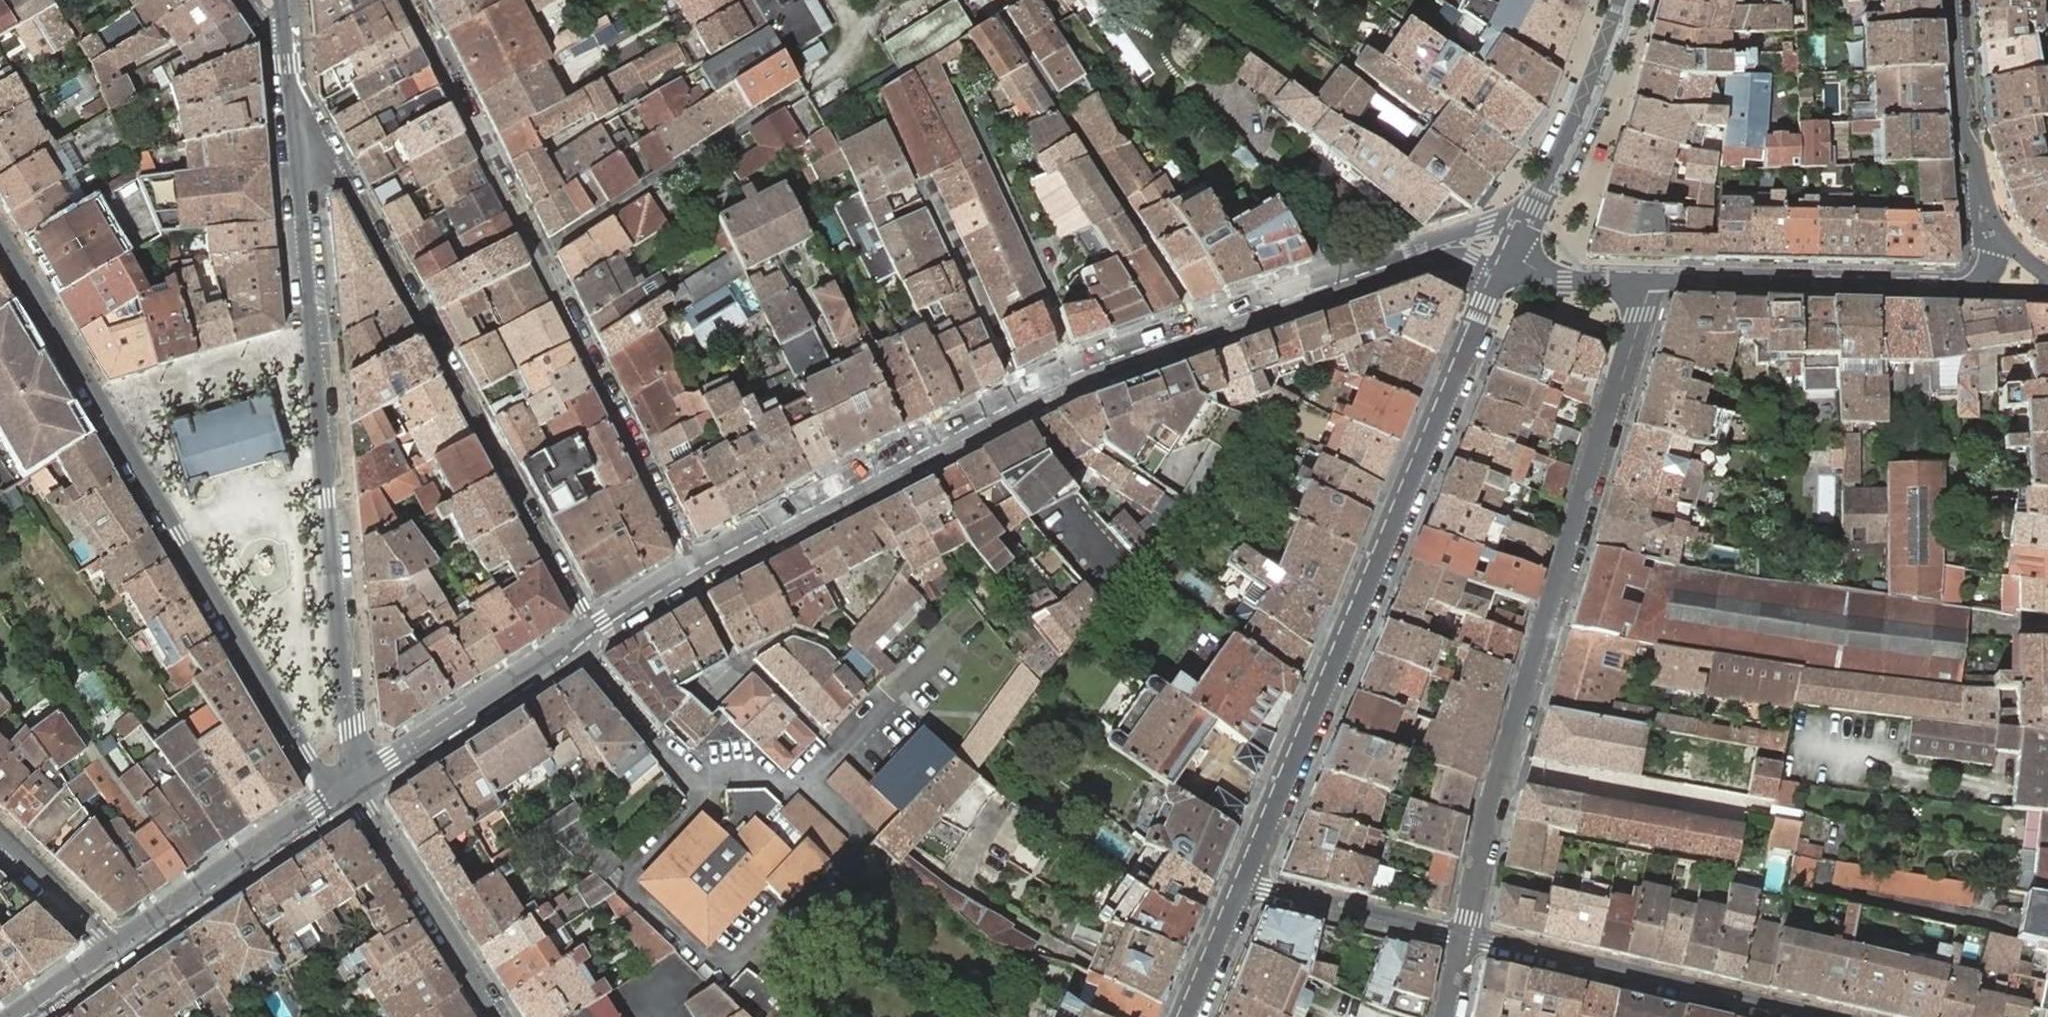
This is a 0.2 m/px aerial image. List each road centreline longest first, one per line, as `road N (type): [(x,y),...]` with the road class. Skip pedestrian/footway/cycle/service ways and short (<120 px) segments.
road 1 (secondary): [(1405,260),(1077,373),(697,569)]
road 2 (residential): [(1464,938),(1489,821),(1643,315),(1645,282)]
road 3 (tertiary): [(1502,271),(1243,887)]
road 4 (residential): [(0,232),(317,769),(357,787)]
road 5 (residential): [(697,569),(405,0)]
road 6 (tertiary): [(297,155),(357,787)]
road 7 (residential): [(297,155),(330,159),(594,631)]
road 8 (residential): [(1811,1016),(1464,938)]
road 9 (residential): [(1645,282),(1954,289)]
road 10 (secondary): [(357,787),(110,952)]
road 11 (secondary): [(594,631),(357,787)]
road 12 (tertiary): [(357,787),(498,1016)]
road 13 (residential): [(2002,244),(1962,129),(1954,0)]
road 14 (secondary): [(1620,0),(1529,219)]
road 15 (residential): [(1464,938),(1243,887)]
road 16 (residential): [(0,841),(110,952)]
road 17 (residential): [(1502,271),(1645,282)]
road 18 (tertiary): [(1243,887),(1188,1016)]
road 19 (secondary): [(1529,219),(1434,242),(1405,260)]
road 20 (tertiary): [(285,33),(297,155)]
road 21 (secondary): [(697,569),(594,631)]

